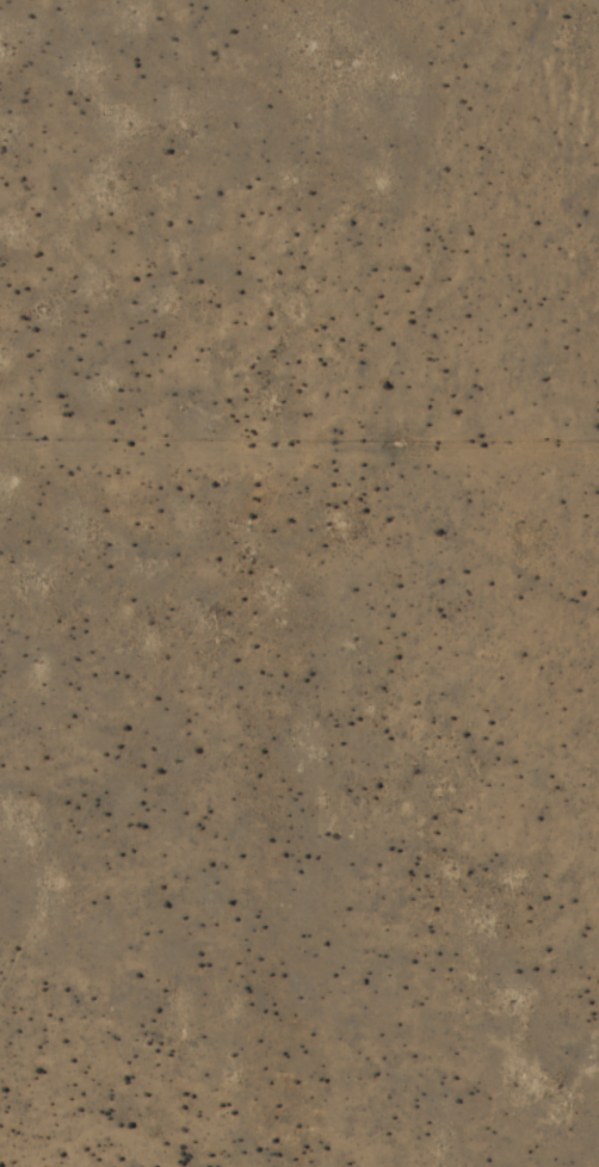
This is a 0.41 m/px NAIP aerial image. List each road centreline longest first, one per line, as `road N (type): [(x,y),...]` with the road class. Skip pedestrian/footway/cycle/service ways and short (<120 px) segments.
road 1 (residential): [(598,74),(412,440),(0,444)]
road 2 (residential): [(598,440),(412,440)]

